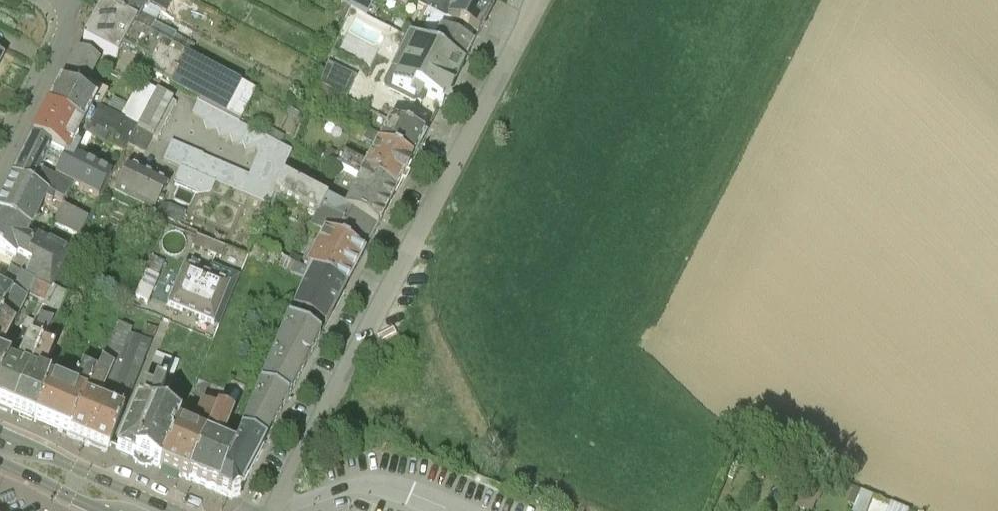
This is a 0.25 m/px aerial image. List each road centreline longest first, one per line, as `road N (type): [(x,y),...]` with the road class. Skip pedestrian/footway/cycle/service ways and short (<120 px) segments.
road 1 (residential): [(537,0),(274,510)]
road 2 (primary): [(175,510),(0,430)]
road 3 (residential): [(0,174),(86,12)]

